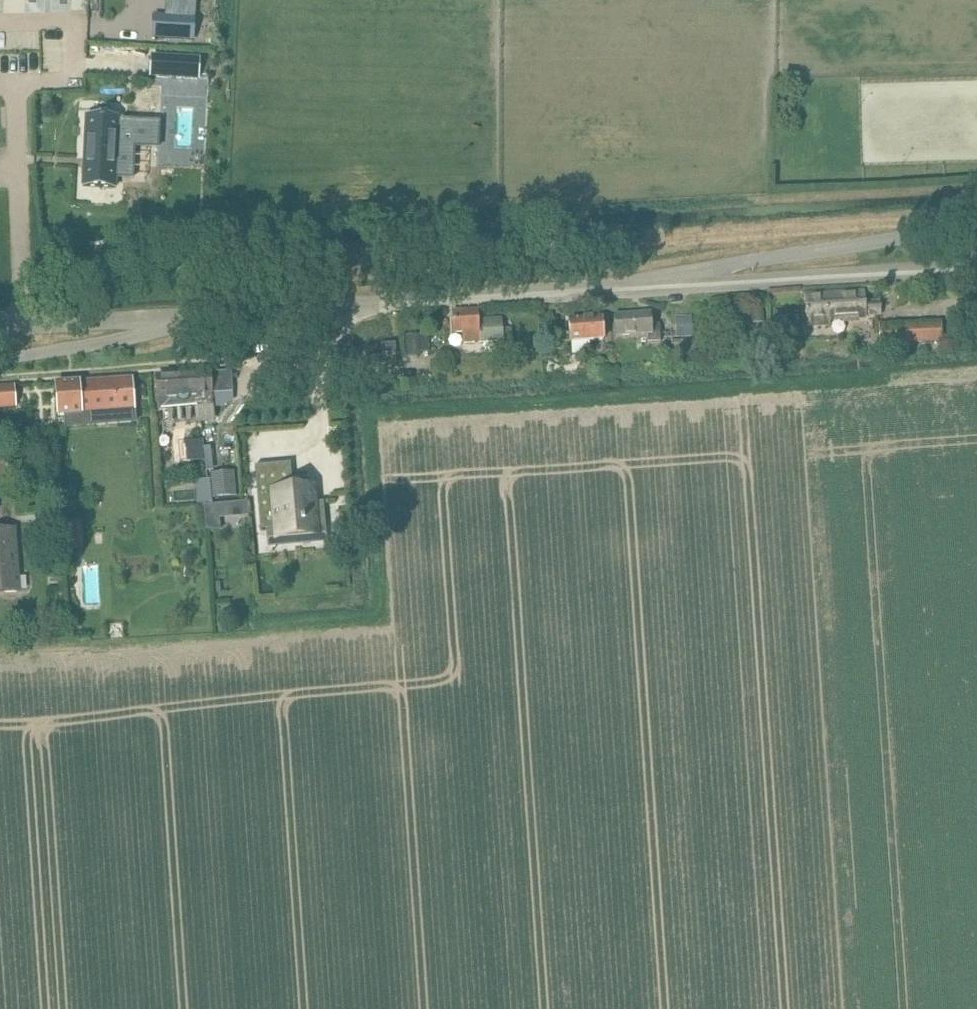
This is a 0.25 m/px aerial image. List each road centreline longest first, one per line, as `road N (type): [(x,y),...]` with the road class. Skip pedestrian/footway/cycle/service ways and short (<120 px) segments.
road 1 (track): [(433,55),(976,53)]
road 2 (tertiary): [(194,316),(660,287)]
road 3 (unclassified): [(660,287),(746,263),(976,227)]
road 4 (tertiary): [(660,287),(976,268)]
road 5 (residential): [(23,327),(16,85)]
road 6 (unclassified): [(194,316),(139,336),(0,360)]
road 7 (residential): [(16,85),(72,83),(71,21),(0,24)]
road 8 (tertiary): [(23,327),(194,316)]

